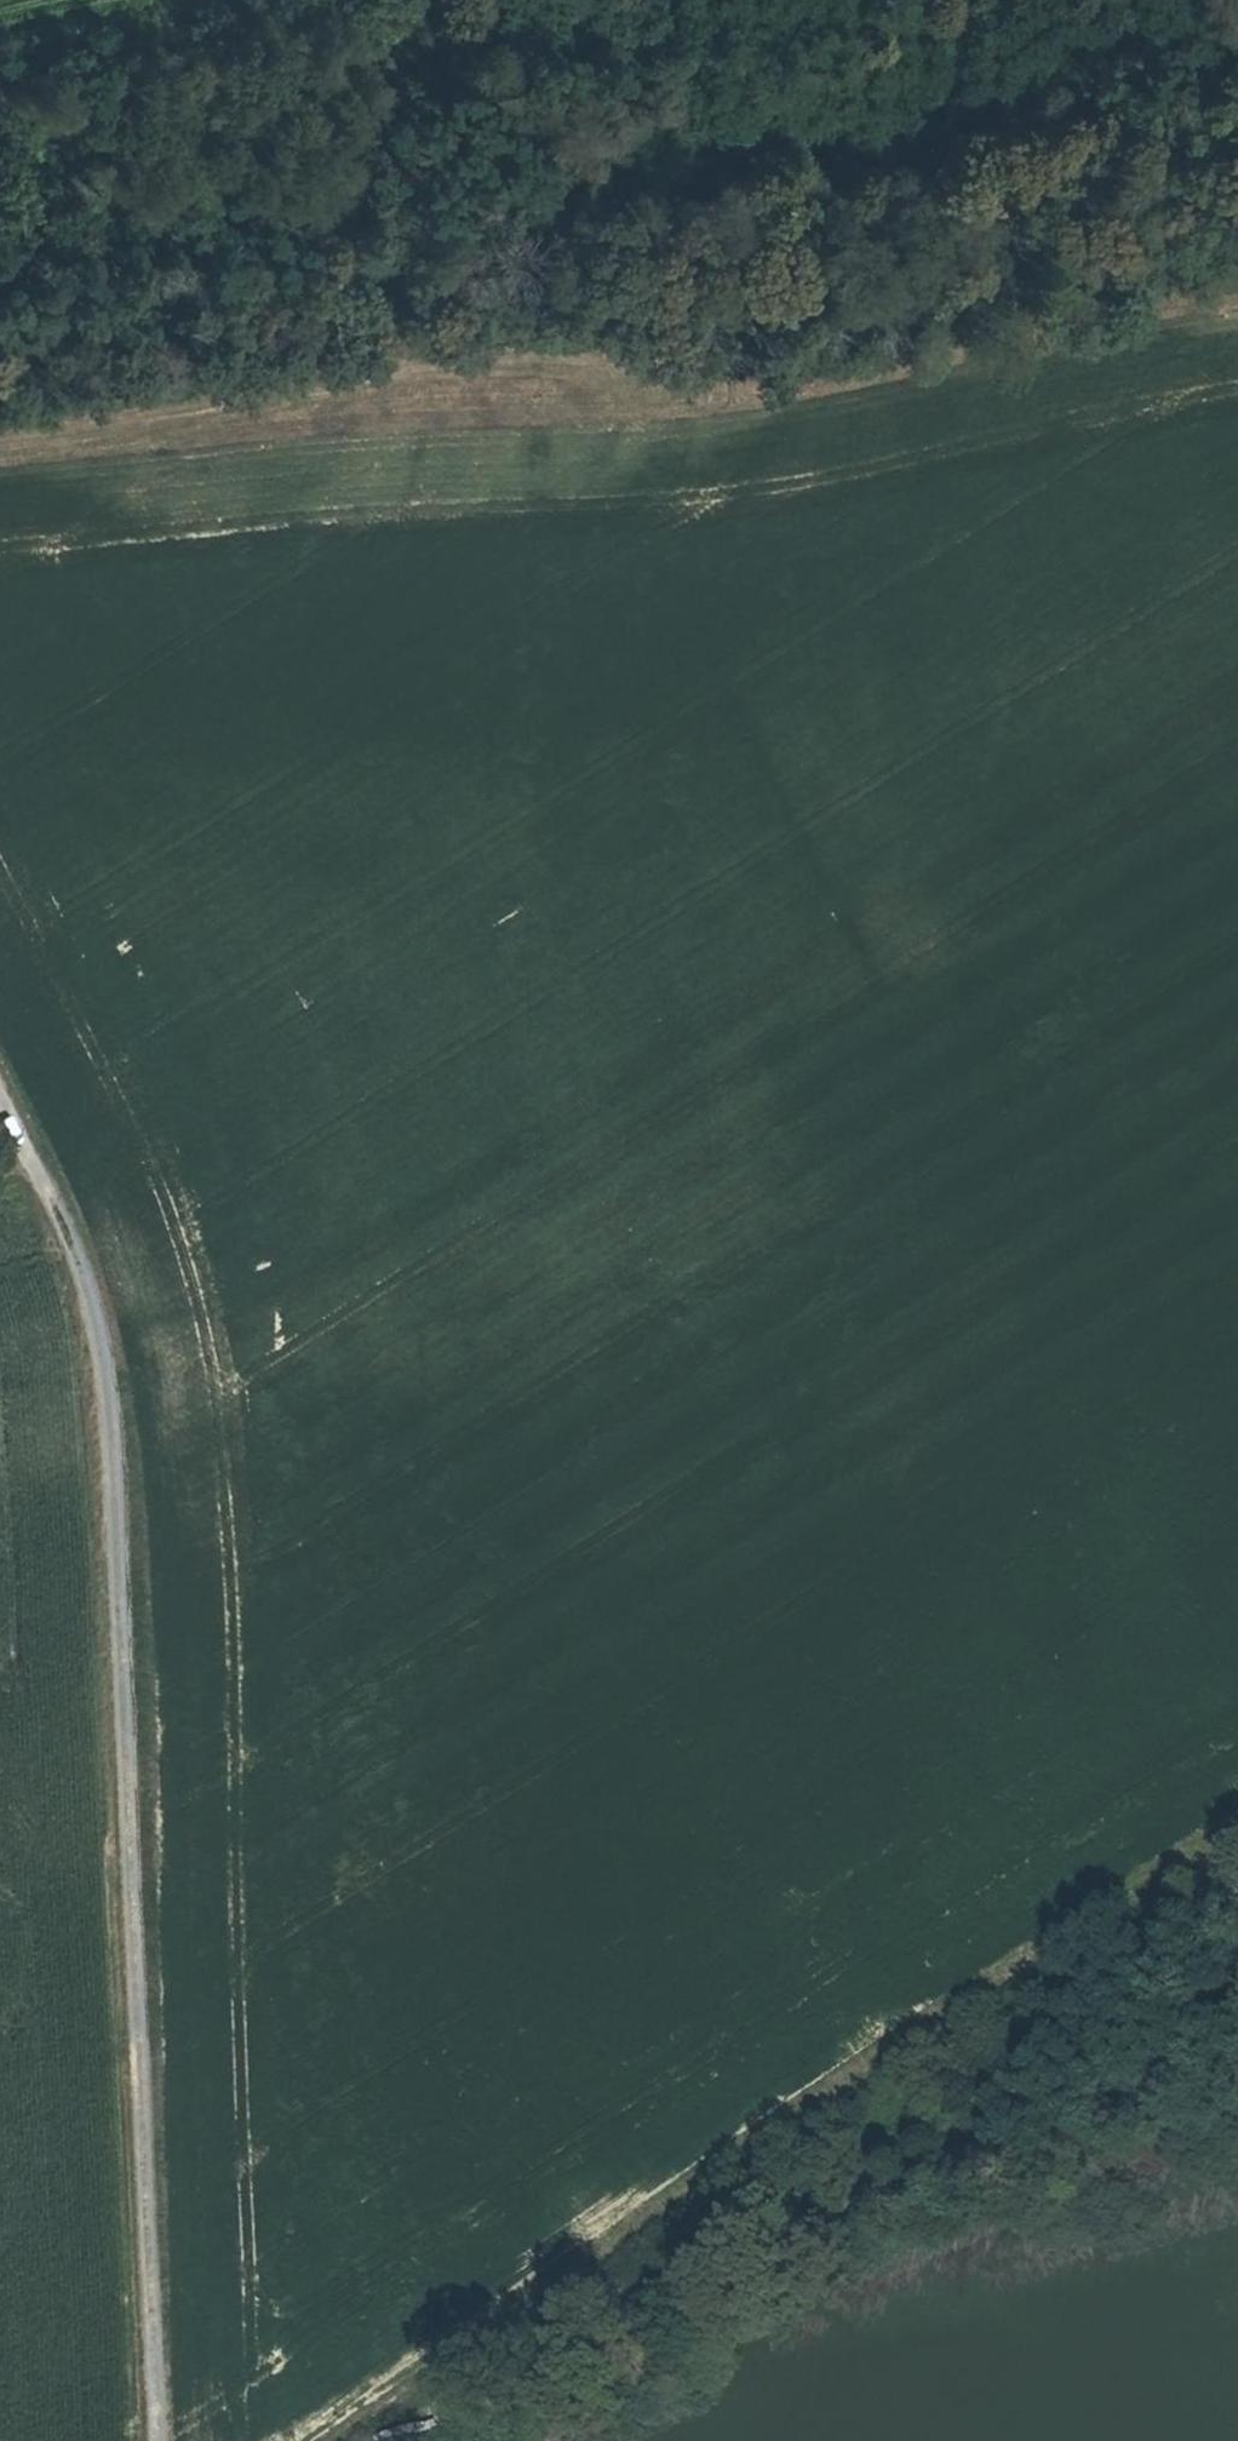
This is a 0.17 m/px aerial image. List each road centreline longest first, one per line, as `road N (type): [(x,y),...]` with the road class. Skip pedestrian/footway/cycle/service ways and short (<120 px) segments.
road 1 (track): [(0,1088),(47,1175),(110,1357),(167,2440)]

